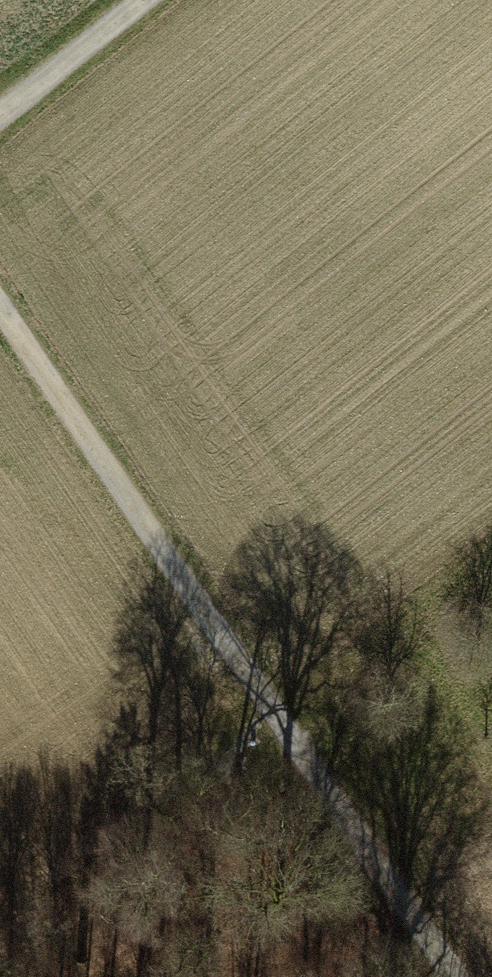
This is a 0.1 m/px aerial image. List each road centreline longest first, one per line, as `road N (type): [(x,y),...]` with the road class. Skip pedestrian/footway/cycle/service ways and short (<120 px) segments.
road 1 (track): [(0,293),(304,735),(483,976)]
road 2 (track): [(277,696),(0,946)]
road 3 (track): [(0,107),(136,0)]

